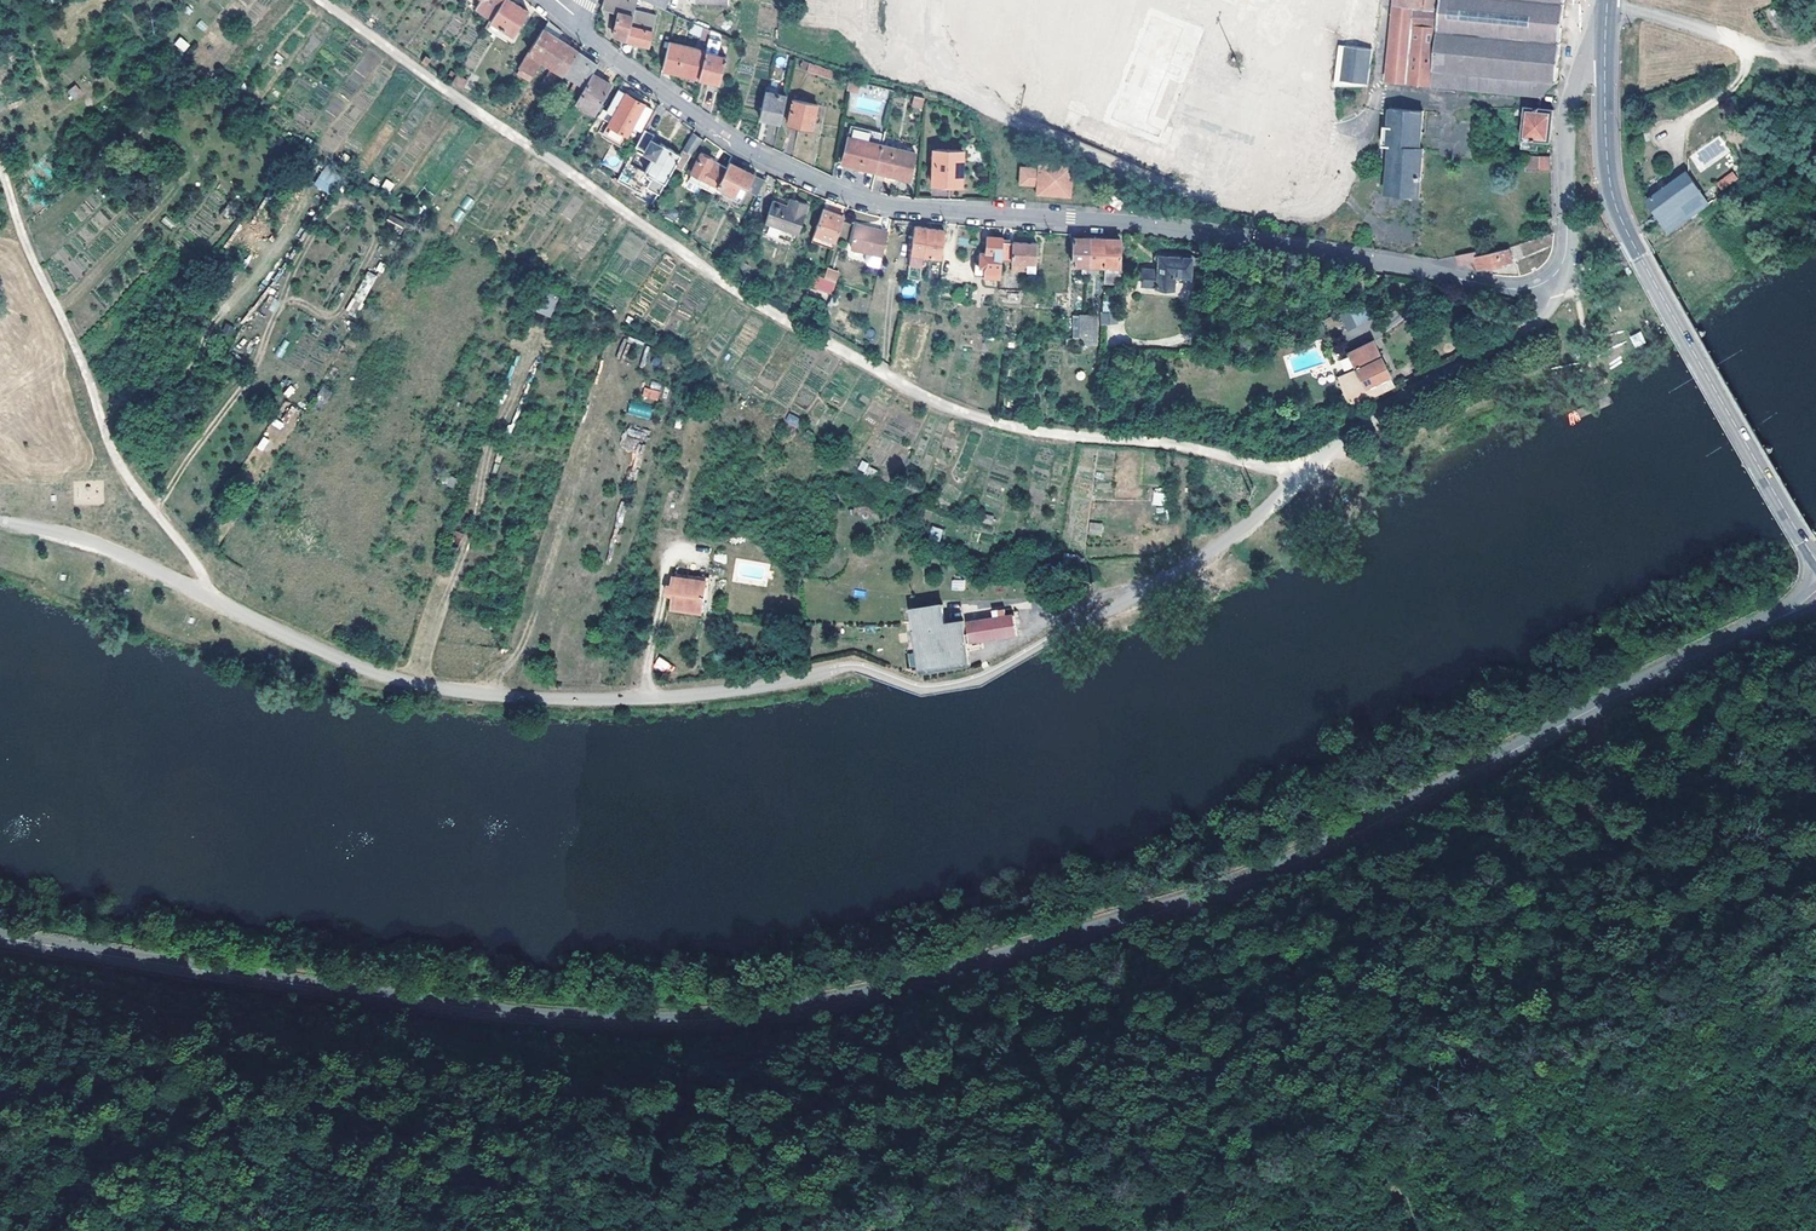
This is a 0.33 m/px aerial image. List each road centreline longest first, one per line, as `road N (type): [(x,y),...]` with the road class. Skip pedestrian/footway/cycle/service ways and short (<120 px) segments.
road 1 (secondary): [(0,938),(596,1021),(667,1023),(818,1005),(1035,948),(1271,872),(1772,620)]
road 2 (residential): [(0,525),(77,540),(370,673),(423,687),(518,698),(652,698),(733,692),(851,668),(938,691),(974,683),(1206,555),(1362,424),(1528,332),(1557,281)]
road 3 (track): [(324,0),(739,291),(925,398),(1026,430),(1181,445),(1299,480)]
road 4 (residential): [(1557,281),(1503,286),(1128,221),(863,202),(748,149),(571,24)]
road 5 (tertiary): [(1815,559),(1619,213),(1610,180),(1605,53)]
road 6 (track): [(0,166),(20,234),(80,358),(115,457),(214,603)]
road 7 (track): [(1381,1230),(1730,1082),(1815,1078)]
road 8 (residential): [(1557,281),(1567,260),(1568,114),(1581,70),(1605,53)]

